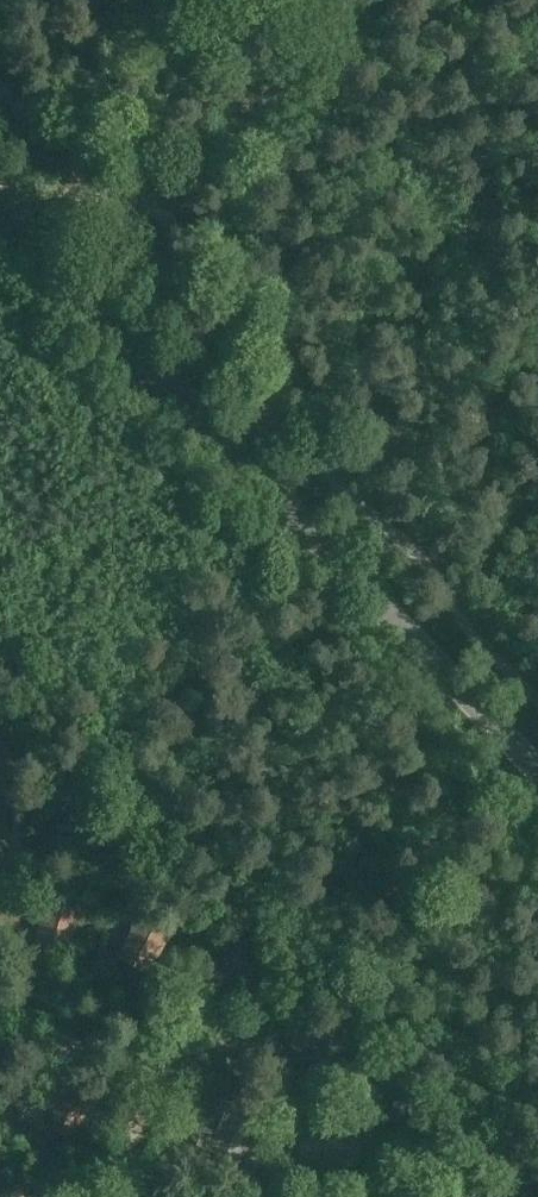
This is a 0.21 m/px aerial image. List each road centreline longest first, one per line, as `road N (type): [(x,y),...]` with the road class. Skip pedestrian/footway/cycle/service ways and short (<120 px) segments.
road 1 (track): [(517,1196),(0,638)]
road 2 (tertiary): [(537,758),(61,264)]
road 3 (unclassified): [(61,264),(332,0)]

